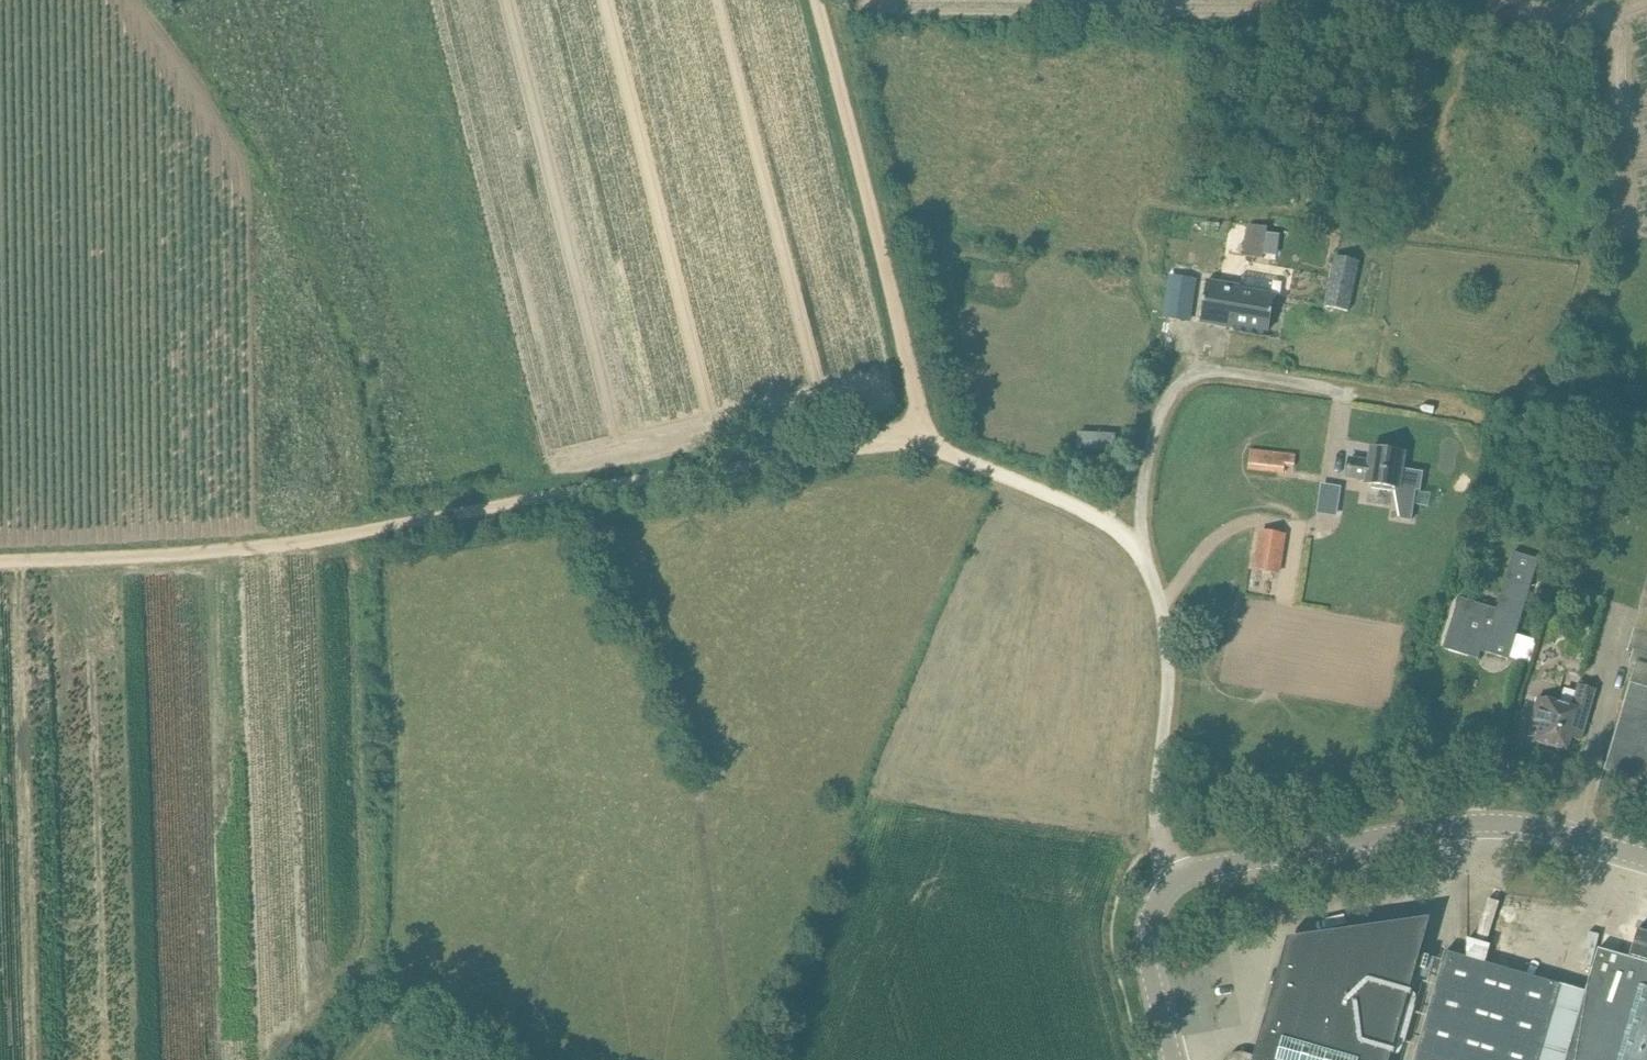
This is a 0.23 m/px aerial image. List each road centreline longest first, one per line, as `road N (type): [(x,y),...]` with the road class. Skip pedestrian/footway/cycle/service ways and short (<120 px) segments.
road 1 (track): [(0,564),(271,549),(823,458),(928,450),(1023,480),(1141,543)]
road 2 (unclassified): [(1175,877),(1499,825),(1646,858)]
road 3 (track): [(928,450),(813,0)]
road 4 (unclassified): [(1175,877),(1162,828),(1171,658),(1141,543)]
road 5 (unclassified): [(1171,1059),(1146,937),(1153,907),(1175,877)]

